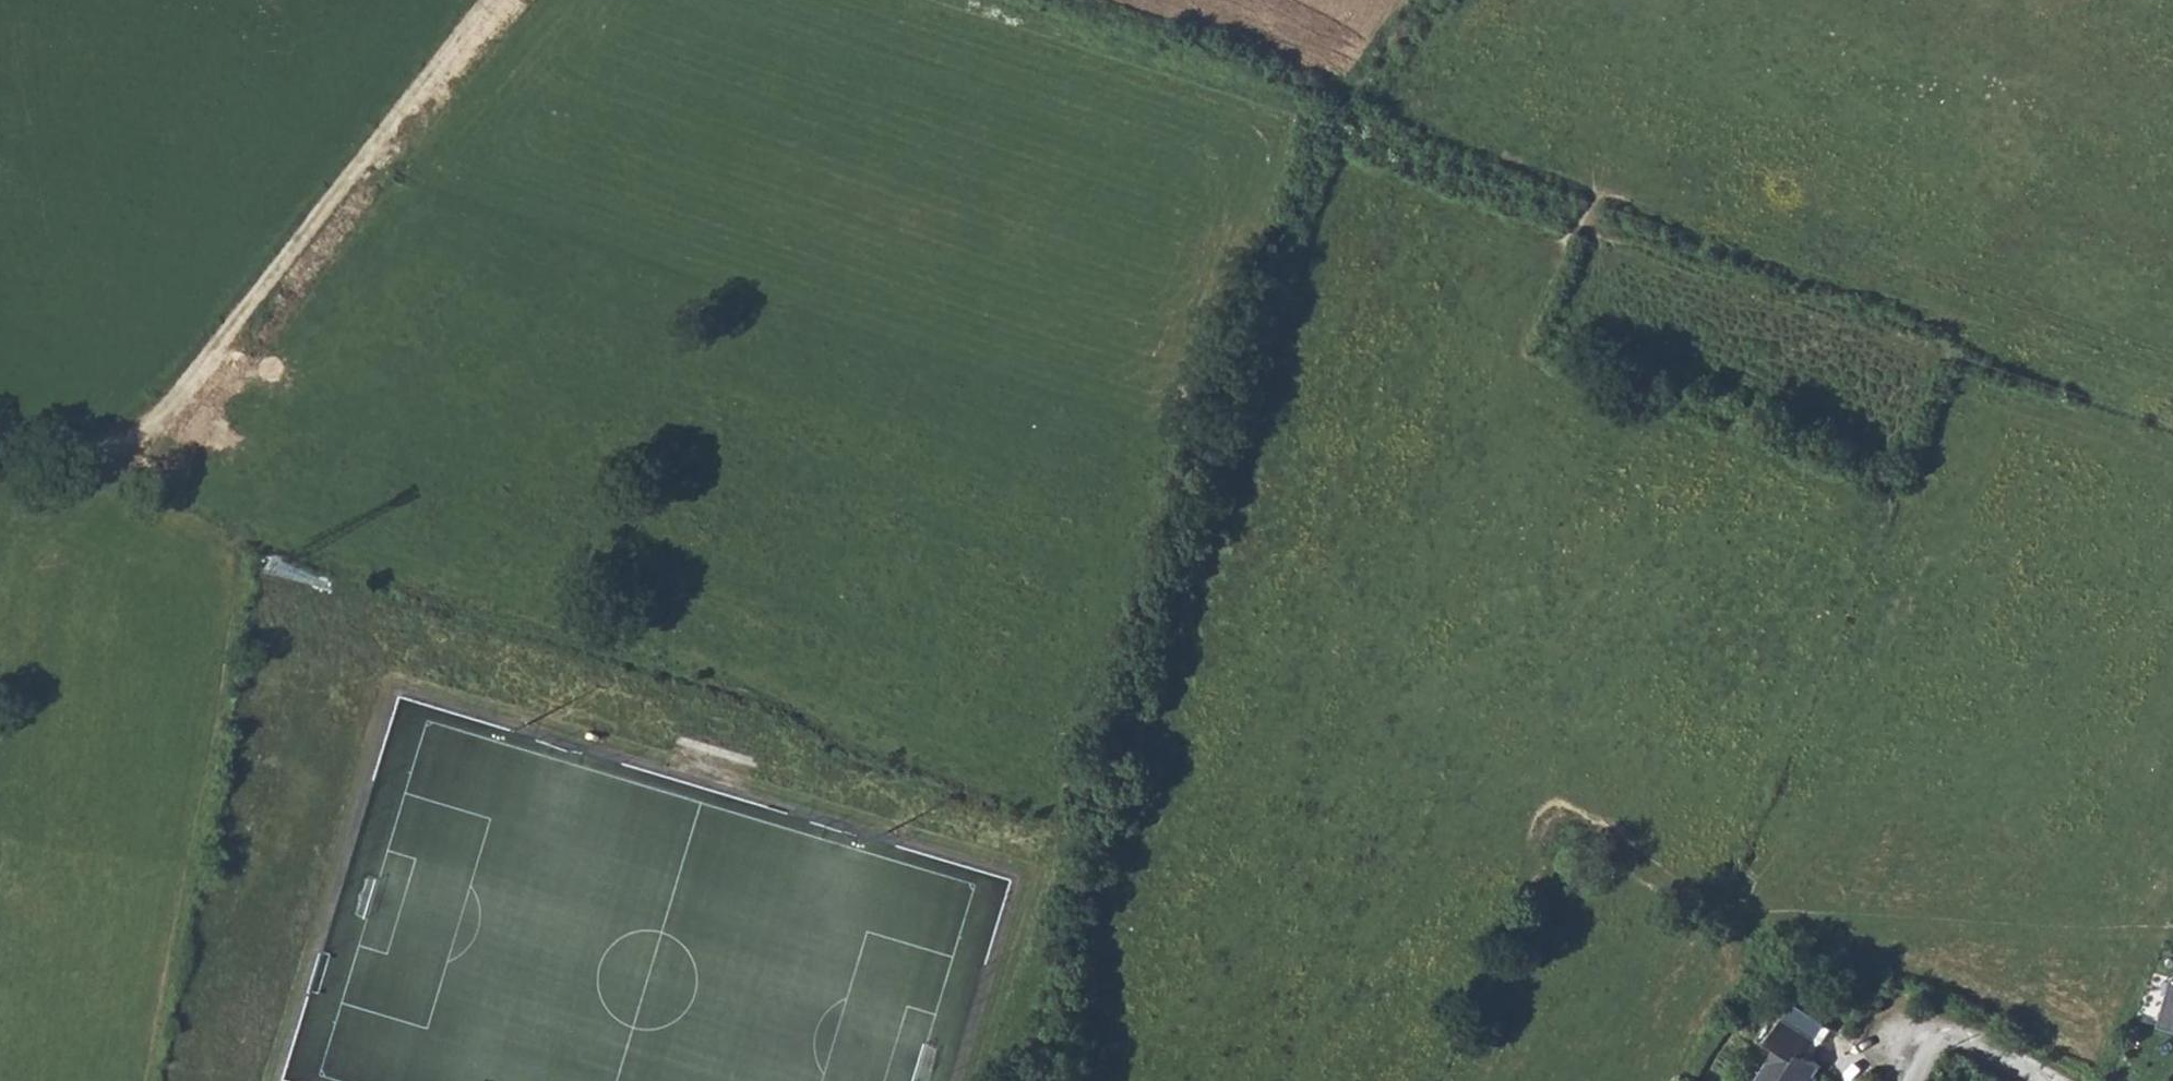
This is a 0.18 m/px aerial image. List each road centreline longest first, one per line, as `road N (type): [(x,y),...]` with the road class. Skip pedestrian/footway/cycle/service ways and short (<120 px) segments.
road 1 (track): [(515,0),(141,461),(0,436)]
road 2 (residential): [(2036,1080),(1944,1032),(1921,1038),(1901,1064)]

